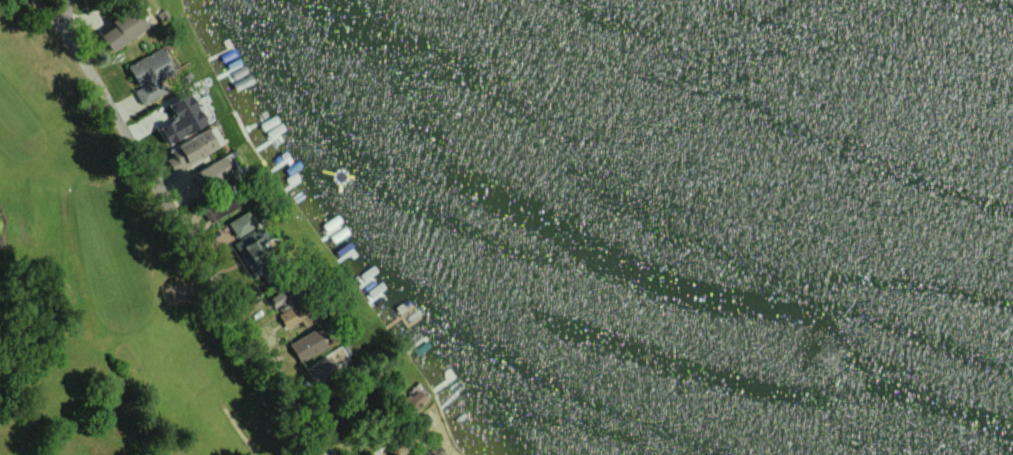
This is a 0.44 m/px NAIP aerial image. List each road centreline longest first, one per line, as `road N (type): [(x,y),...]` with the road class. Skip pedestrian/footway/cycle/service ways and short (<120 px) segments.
road 1 (residential): [(64,0),(66,28),(110,128),(199,267),(337,454)]

